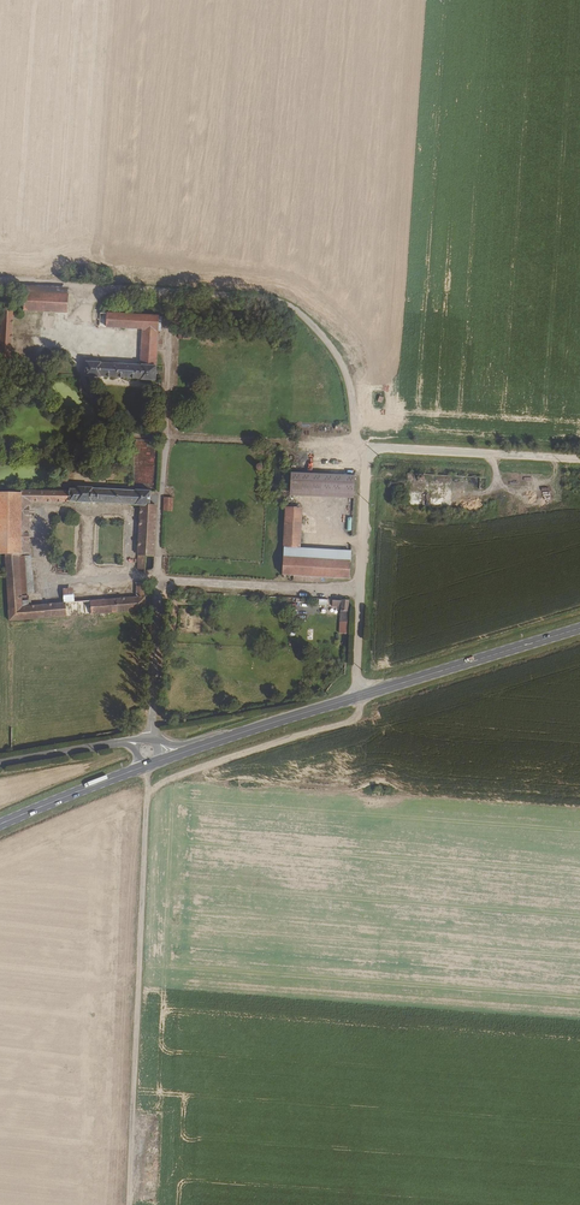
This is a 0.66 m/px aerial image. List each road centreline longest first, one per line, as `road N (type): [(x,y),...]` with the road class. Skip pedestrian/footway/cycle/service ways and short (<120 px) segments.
road 1 (track): [(367,452),(357,443),(343,364),(298,316),(277,305),(0,285)]
road 2 (track): [(129,1204),(148,783),(142,767)]
road 3 (primary): [(195,748),(579,628)]
road 4 (track): [(363,448),(127,436),(115,429),(80,368)]
road 5 (unclassified): [(170,296),(160,582)]
road 6 (track): [(355,698),(367,452)]
road 7 (track): [(367,452),(579,463)]
road 8 (unclassified): [(160,582),(361,594)]
road 9 (unclassified): [(160,582),(146,738)]
road 10 (primary): [(0,824),(142,767)]

